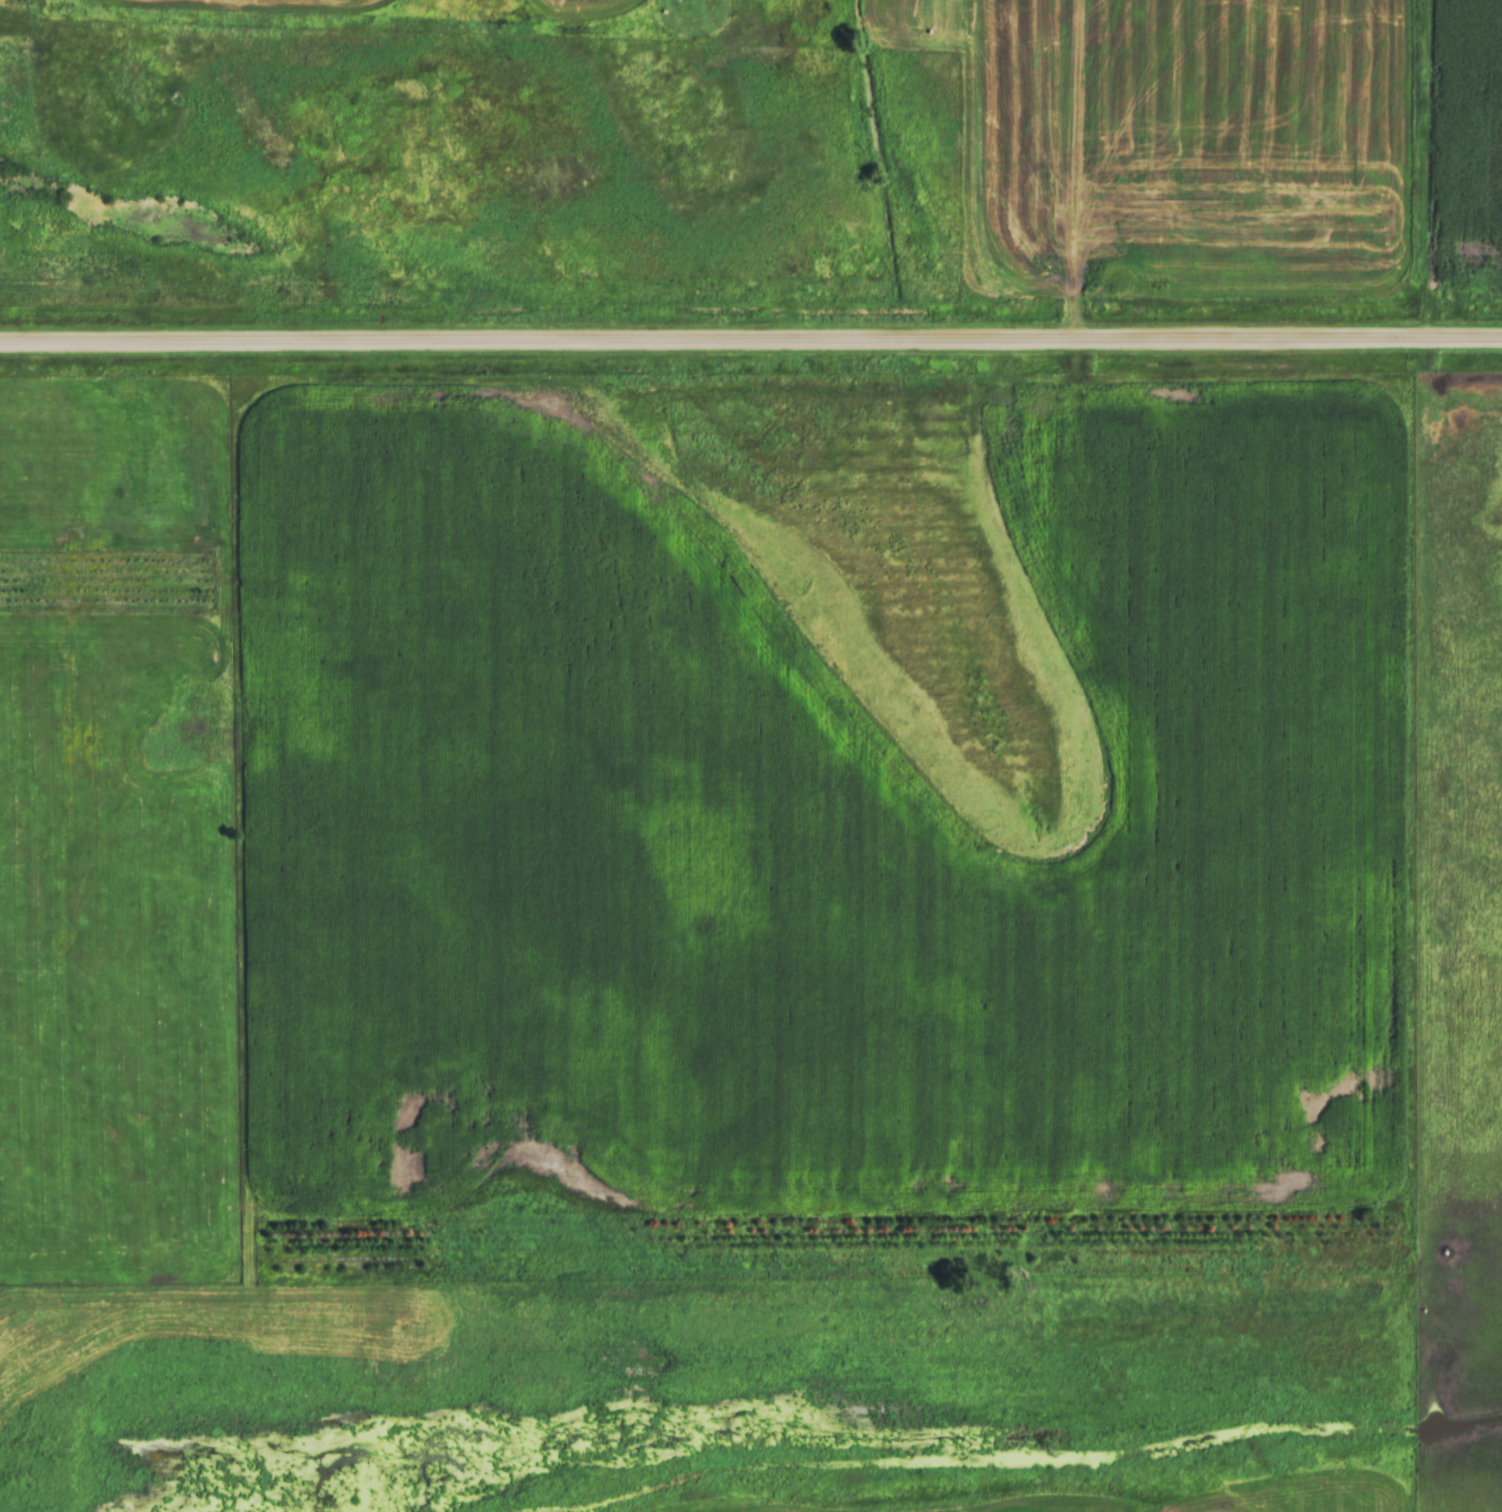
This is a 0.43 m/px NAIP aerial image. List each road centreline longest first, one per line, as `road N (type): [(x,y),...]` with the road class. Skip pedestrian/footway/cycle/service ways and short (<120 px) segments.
road 1 (residential): [(0,349),(1501,340)]

